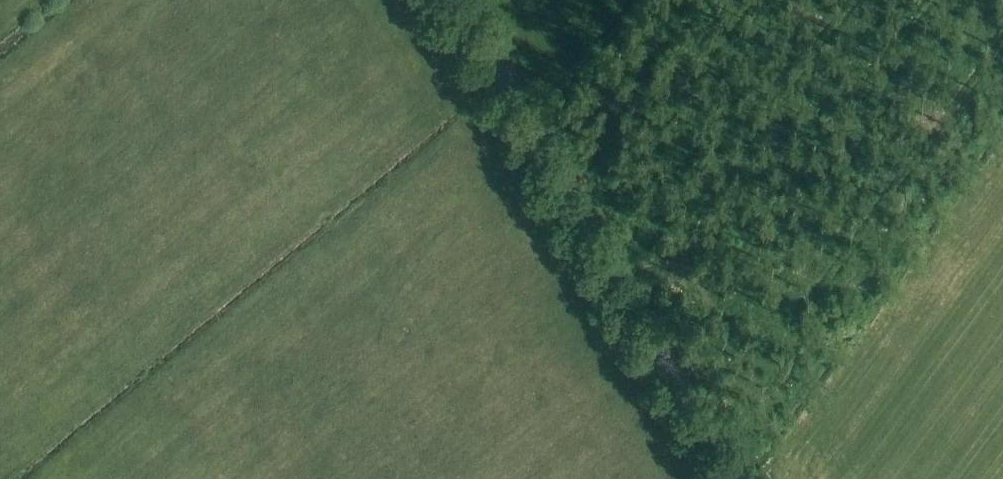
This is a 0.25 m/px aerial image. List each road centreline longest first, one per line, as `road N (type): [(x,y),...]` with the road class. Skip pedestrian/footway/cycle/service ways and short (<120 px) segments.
road 1 (unclassified): [(457,0),(730,478)]

